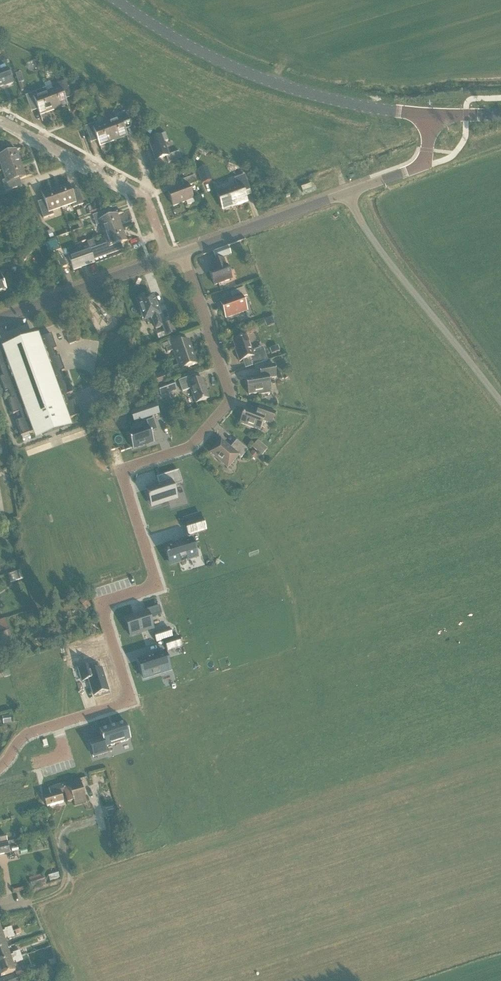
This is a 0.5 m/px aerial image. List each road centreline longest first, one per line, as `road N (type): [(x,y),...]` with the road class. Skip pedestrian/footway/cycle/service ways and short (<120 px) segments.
road 1 (residential): [(198,438),(124,471),(152,576),(102,603),(126,695),(30,732),(0,767)]
road 2 (secondary): [(430,116),(265,80),(117,0)]
road 3 (unclassified): [(500,411),(363,224),(348,192)]
road 4 (residential): [(0,121),(145,199),(168,258)]
road 5 (residential): [(198,438),(229,391),(183,253)]
road 6 (tertiary): [(0,318),(168,258)]
road 7 (tertiary): [(183,253),(348,192)]
road 8 (tertiary): [(348,192),(420,166),(430,116)]

